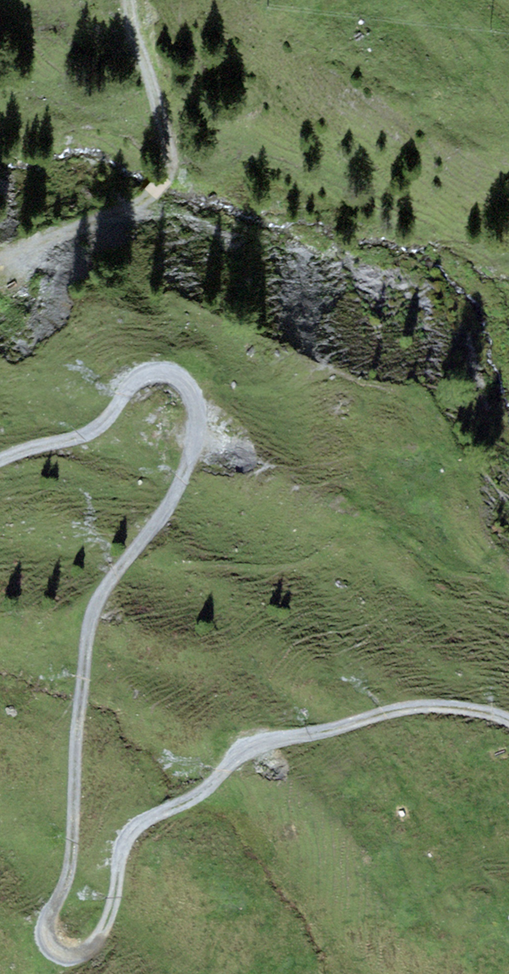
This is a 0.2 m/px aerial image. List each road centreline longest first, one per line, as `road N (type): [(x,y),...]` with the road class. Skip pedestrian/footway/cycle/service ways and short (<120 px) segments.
road 1 (track): [(123,569),(94,617),(80,837),(48,928),(56,954),(81,961),(104,949),(120,910),(127,840),(206,796),(253,746),(440,706),(508,719)]
road 2 (track): [(0,465),(105,432),(145,372),(179,374),(199,394),(197,451),(164,515),(123,569)]
road 3 (track): [(0,263),(160,194),(178,174),(135,0)]

